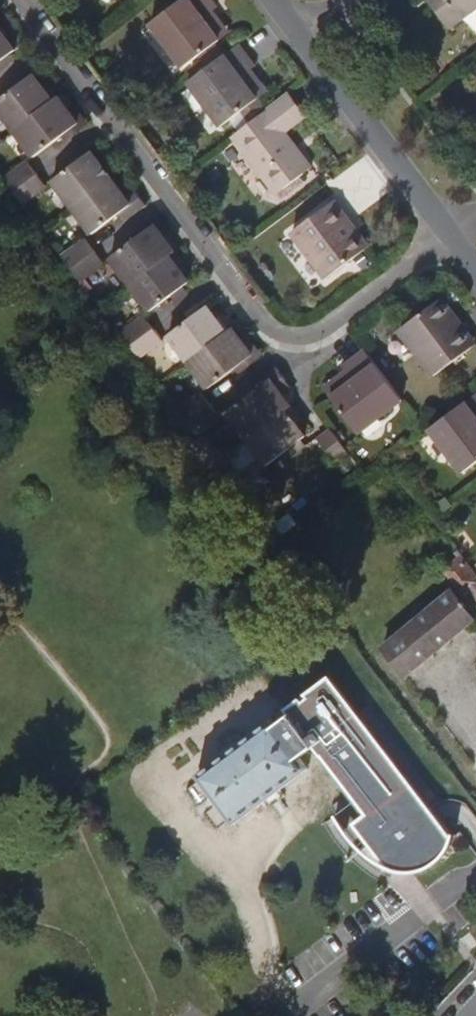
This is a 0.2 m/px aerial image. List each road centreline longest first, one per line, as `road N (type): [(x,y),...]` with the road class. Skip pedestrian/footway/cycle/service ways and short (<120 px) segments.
road 1 (residential): [(448,237),(325,327),(307,336),(277,332),(25,0)]
road 2 (residential): [(448,237),(298,35)]

